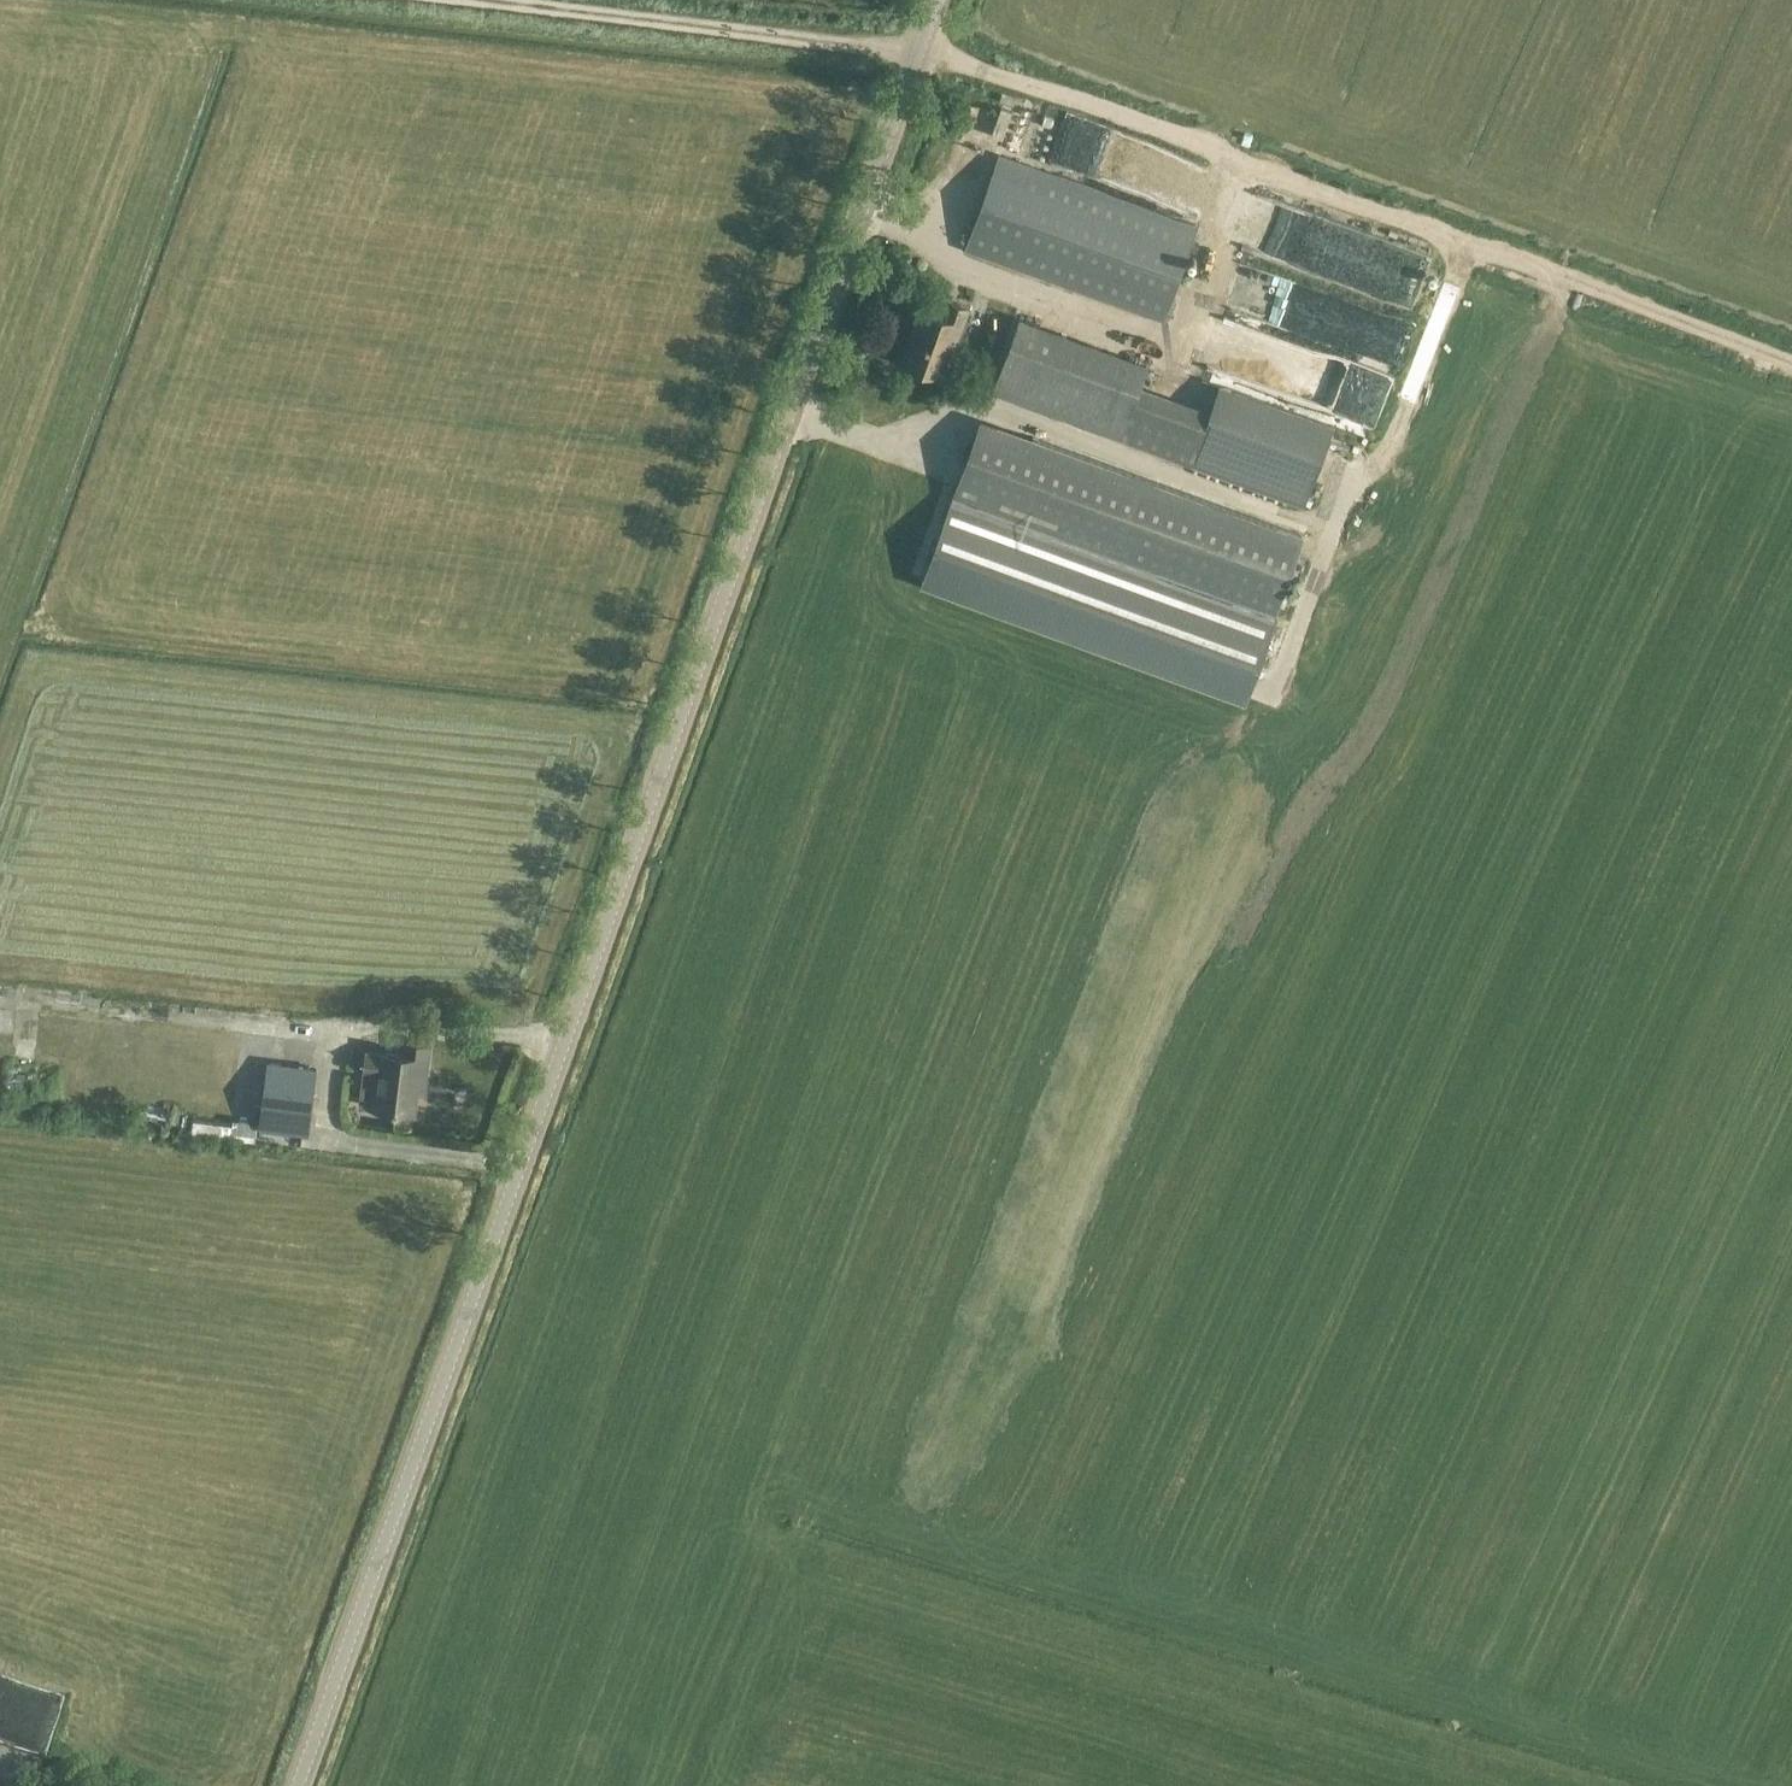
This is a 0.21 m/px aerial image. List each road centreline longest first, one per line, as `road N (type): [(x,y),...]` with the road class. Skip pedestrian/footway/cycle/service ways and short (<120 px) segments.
road 1 (tertiary): [(304,1785),(933,0)]
road 2 (track): [(1791,359),(916,46)]
road 3 (track): [(544,0),(916,46)]

